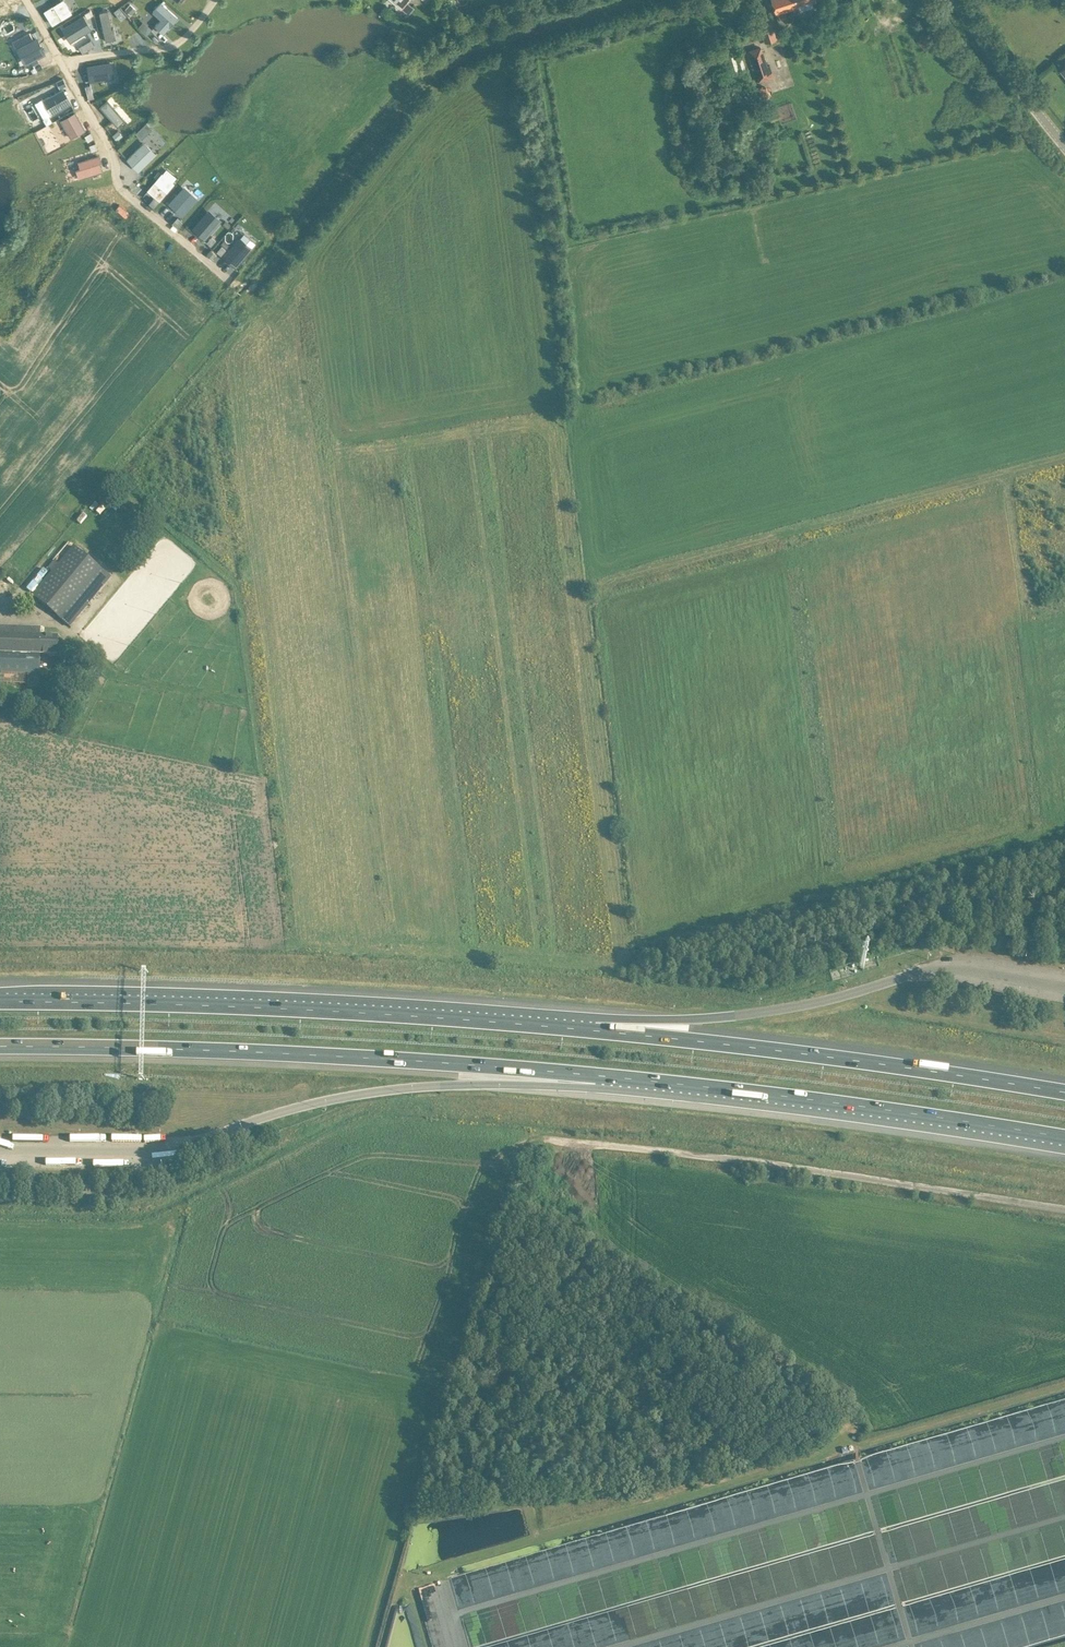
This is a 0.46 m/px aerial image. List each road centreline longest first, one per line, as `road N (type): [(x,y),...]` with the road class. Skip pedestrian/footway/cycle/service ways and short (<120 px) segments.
road 1 (motorway): [(0,1046),(220,1050),(600,1076),(1064,1137)]
road 2 (motorway): [(1064,1090),(593,1030),(387,1014),(0,1002)]
road 3 (unclassified): [(1064,1210),(548,1139)]
road 4 (track): [(232,283),(257,282),(430,79),(482,50),(631,0)]
road 5 (residential): [(63,66),(109,145),(121,191),(232,283)]
road 6 (tertiary): [(1064,144),(953,0)]
road 7 (residential): [(213,0),(179,45),(63,66)]

